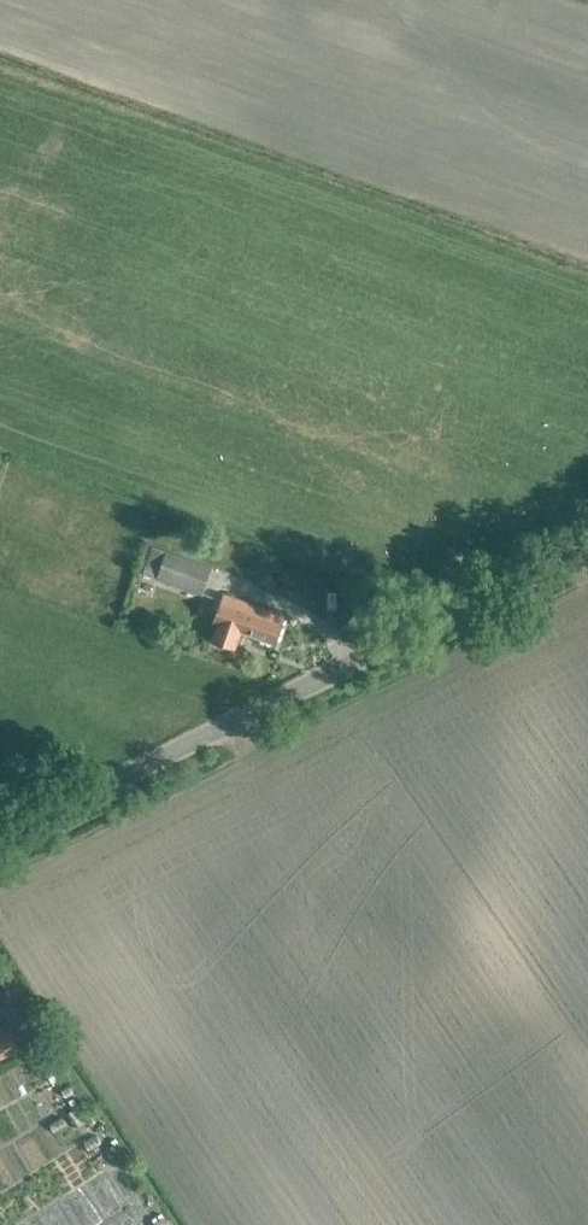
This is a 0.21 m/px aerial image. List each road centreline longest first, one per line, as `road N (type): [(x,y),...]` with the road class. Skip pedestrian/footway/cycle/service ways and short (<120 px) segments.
road 1 (unclassified): [(0,835),(587,548)]

